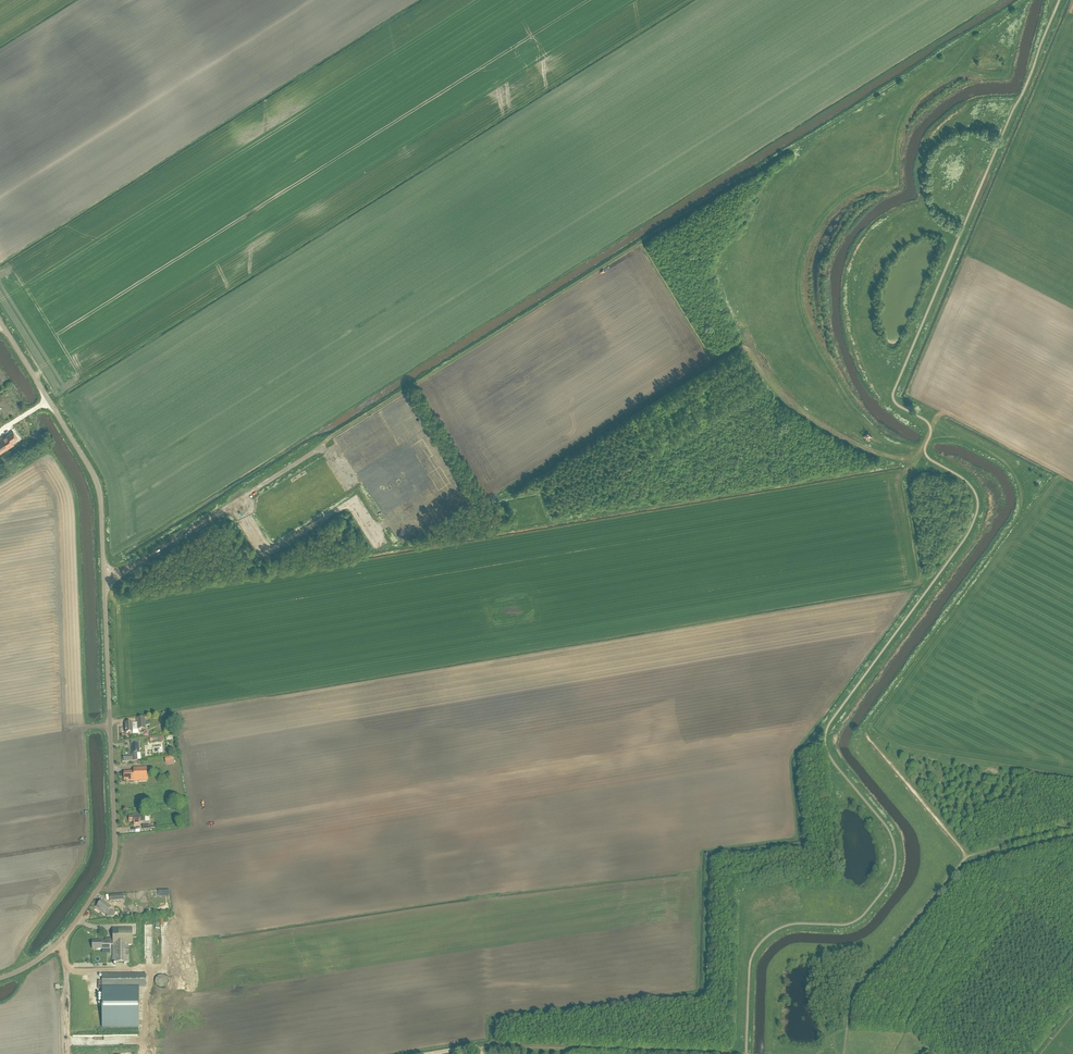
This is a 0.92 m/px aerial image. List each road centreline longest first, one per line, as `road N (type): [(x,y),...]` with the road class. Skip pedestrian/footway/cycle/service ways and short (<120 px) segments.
road 1 (unclassified): [(0,978),(65,938),(114,852),(97,482),(0,320)]
road 2 (track): [(925,445),(908,460),(843,437),(805,415),(747,347),(732,348)]

